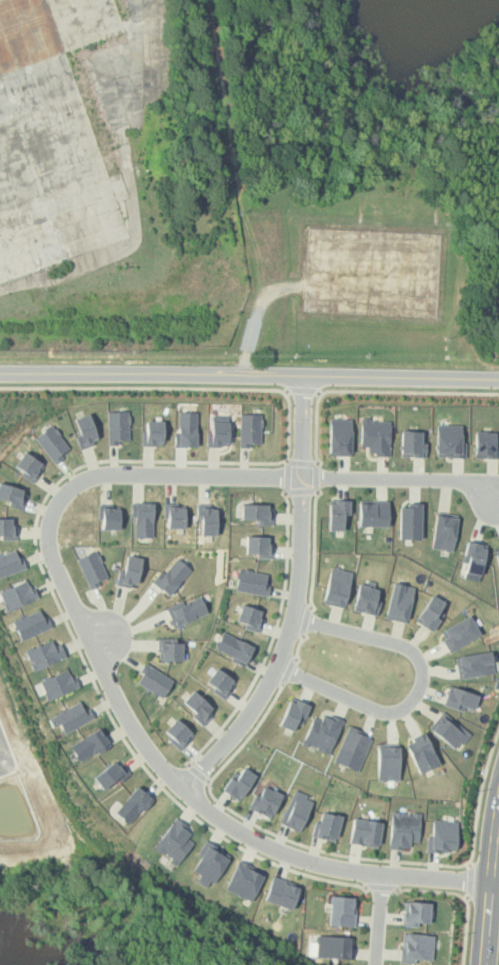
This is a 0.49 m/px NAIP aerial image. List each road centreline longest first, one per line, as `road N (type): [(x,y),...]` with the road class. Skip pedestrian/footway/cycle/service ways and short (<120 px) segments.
road 1 (residential): [(303,477),(116,474),(66,494),(50,524),(54,558),(112,691),(184,792),(266,846),(331,866),(490,882)]
road 2 (residential): [(0,372),(498,379)]
road 3 (residential): [(184,792),(262,697),(295,617),(304,375)]
road 4 (residential): [(278,666),(379,711),(403,709),(419,690),(420,661),(412,651),(295,617)]
road 5 (residential): [(303,477),(462,480),(494,494)]

